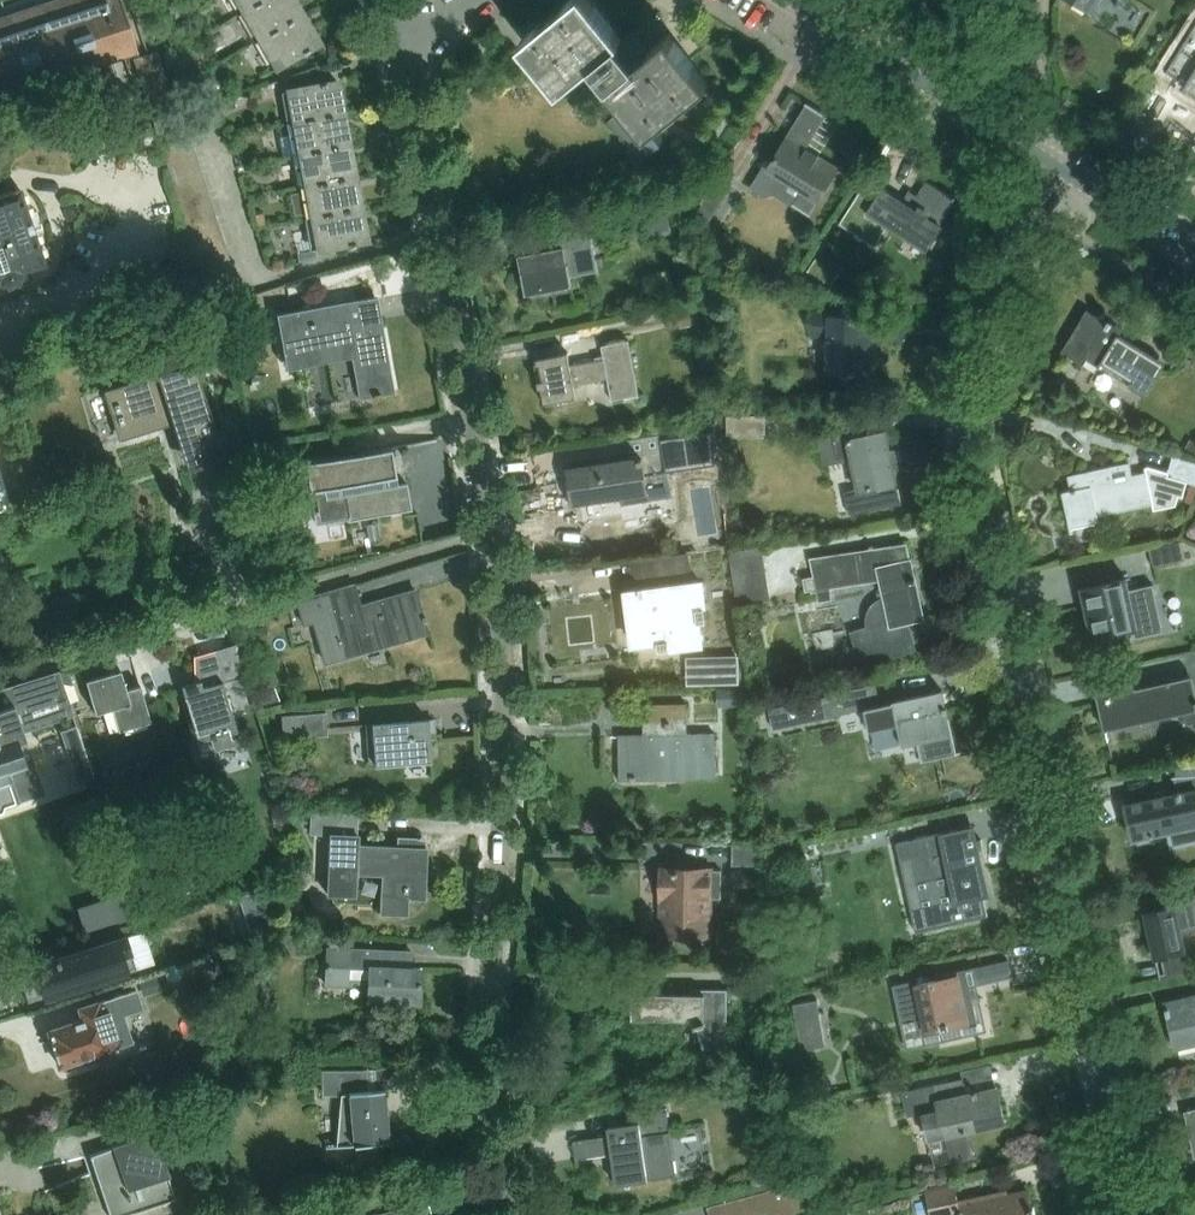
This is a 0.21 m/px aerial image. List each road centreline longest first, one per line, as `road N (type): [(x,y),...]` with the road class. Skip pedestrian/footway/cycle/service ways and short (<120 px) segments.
road 1 (residential): [(527,1214),(494,985),(504,861),(487,463),(432,176),(383,33)]
road 2 (residential): [(1135,1214),(996,532),(978,388),(980,345),(999,291),(1078,174)]
road 3 (residential): [(0,682),(430,555)]
road 4 (tertiary): [(798,0),(1078,174)]
road 5 (tertiary): [(1078,174),(1194,251)]

